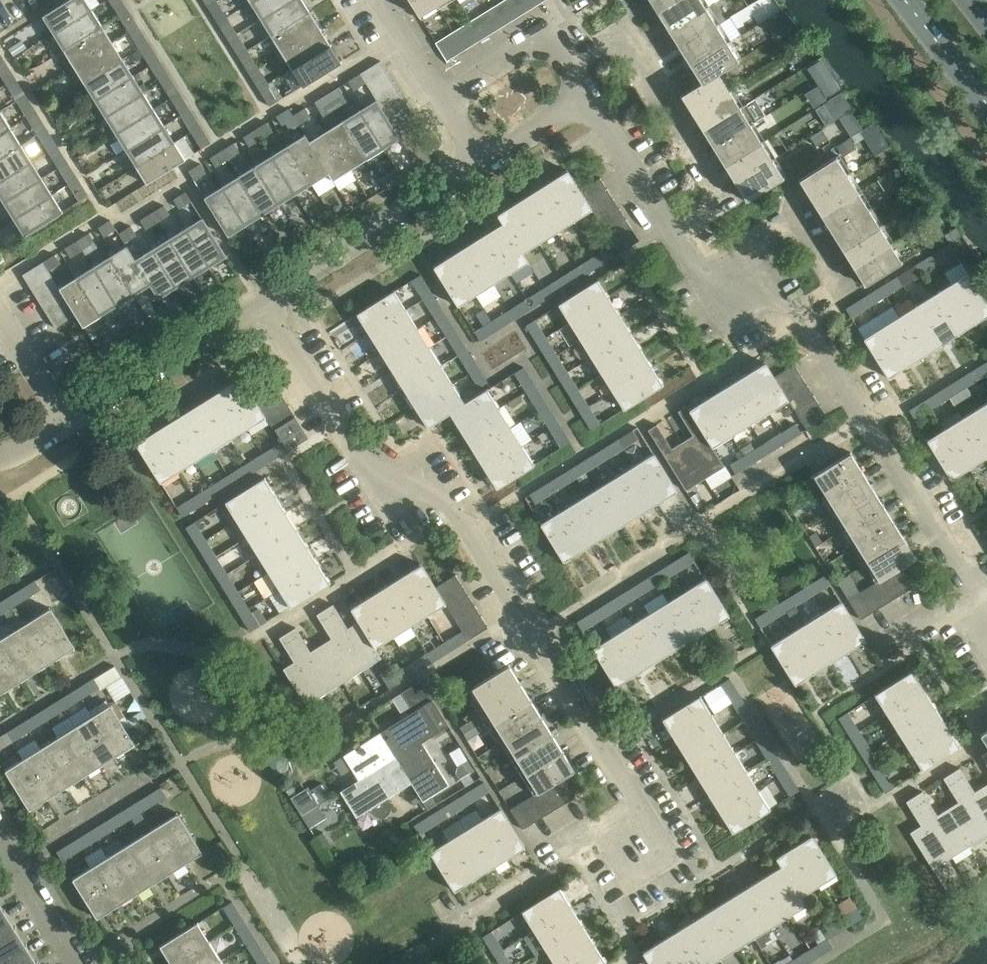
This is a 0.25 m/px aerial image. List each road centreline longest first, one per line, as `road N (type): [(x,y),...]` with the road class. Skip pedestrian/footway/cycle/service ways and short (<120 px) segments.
road 1 (residential): [(986,617),(803,324),(693,265),(585,101)]
road 2 (residential): [(255,301),(354,462),(467,528),(641,811)]
road 3 (residential): [(641,811),(693,885),(621,931),(570,853)]
road 4 (residential): [(255,301),(477,162)]
road 5 (residential): [(56,425),(255,301)]
road 6 (residential): [(585,101),(549,32),(435,99)]
road 7 (residential): [(78,963),(0,845)]
road 8 (secondary): [(907,0),(986,101)]
road 9 (residential): [(477,162),(585,101)]

